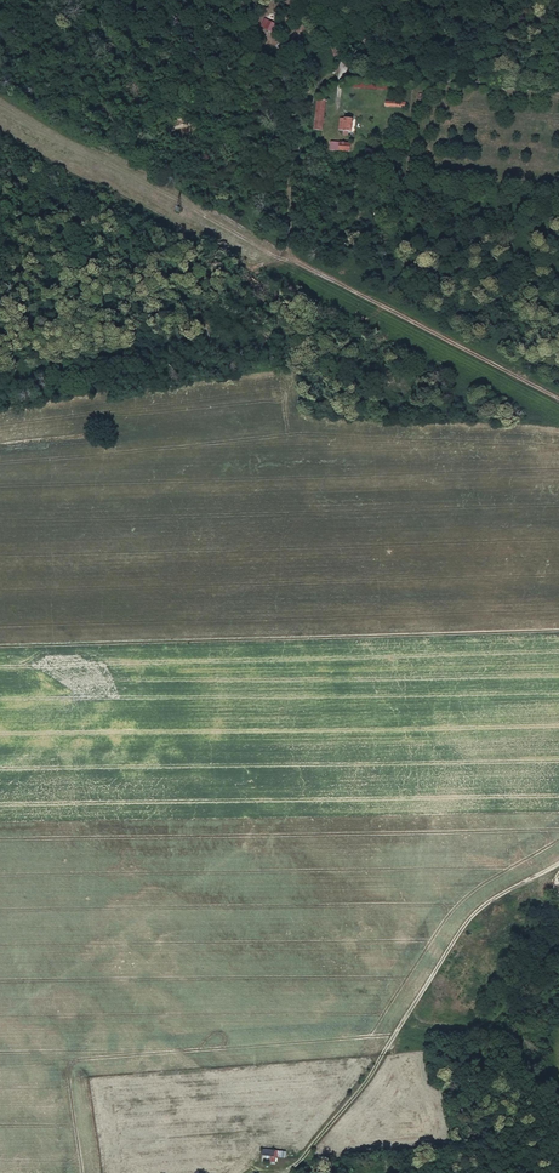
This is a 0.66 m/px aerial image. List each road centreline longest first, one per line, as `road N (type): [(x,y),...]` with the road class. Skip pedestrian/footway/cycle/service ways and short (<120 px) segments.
road 1 (track): [(313,1145),(360,1087),(474,913),(558,861)]

